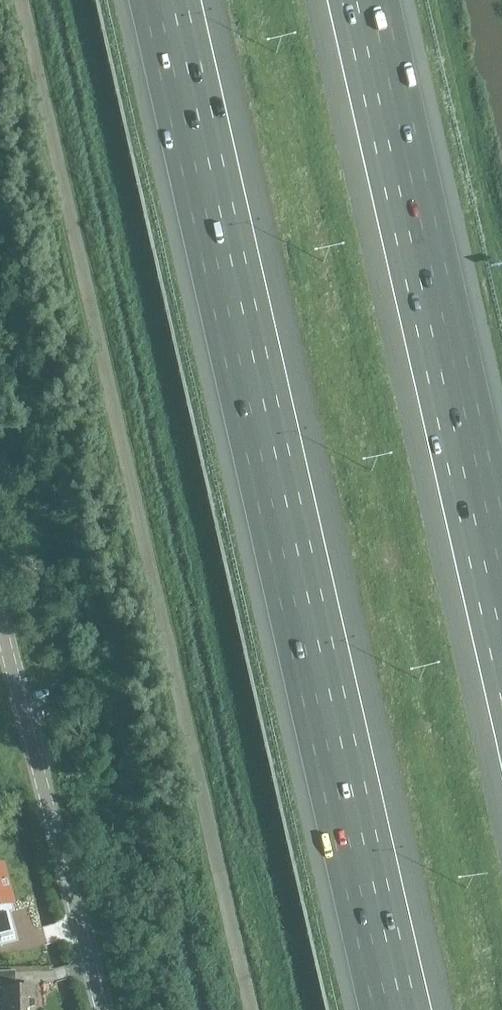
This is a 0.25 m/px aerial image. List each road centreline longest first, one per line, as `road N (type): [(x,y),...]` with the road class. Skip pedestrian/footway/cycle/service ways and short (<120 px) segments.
road 1 (motorway): [(168,0),(402,1009)]
road 2 (motorway): [(501,587),(365,0)]
road 3 (tertiary): [(103,1009),(0,616)]

